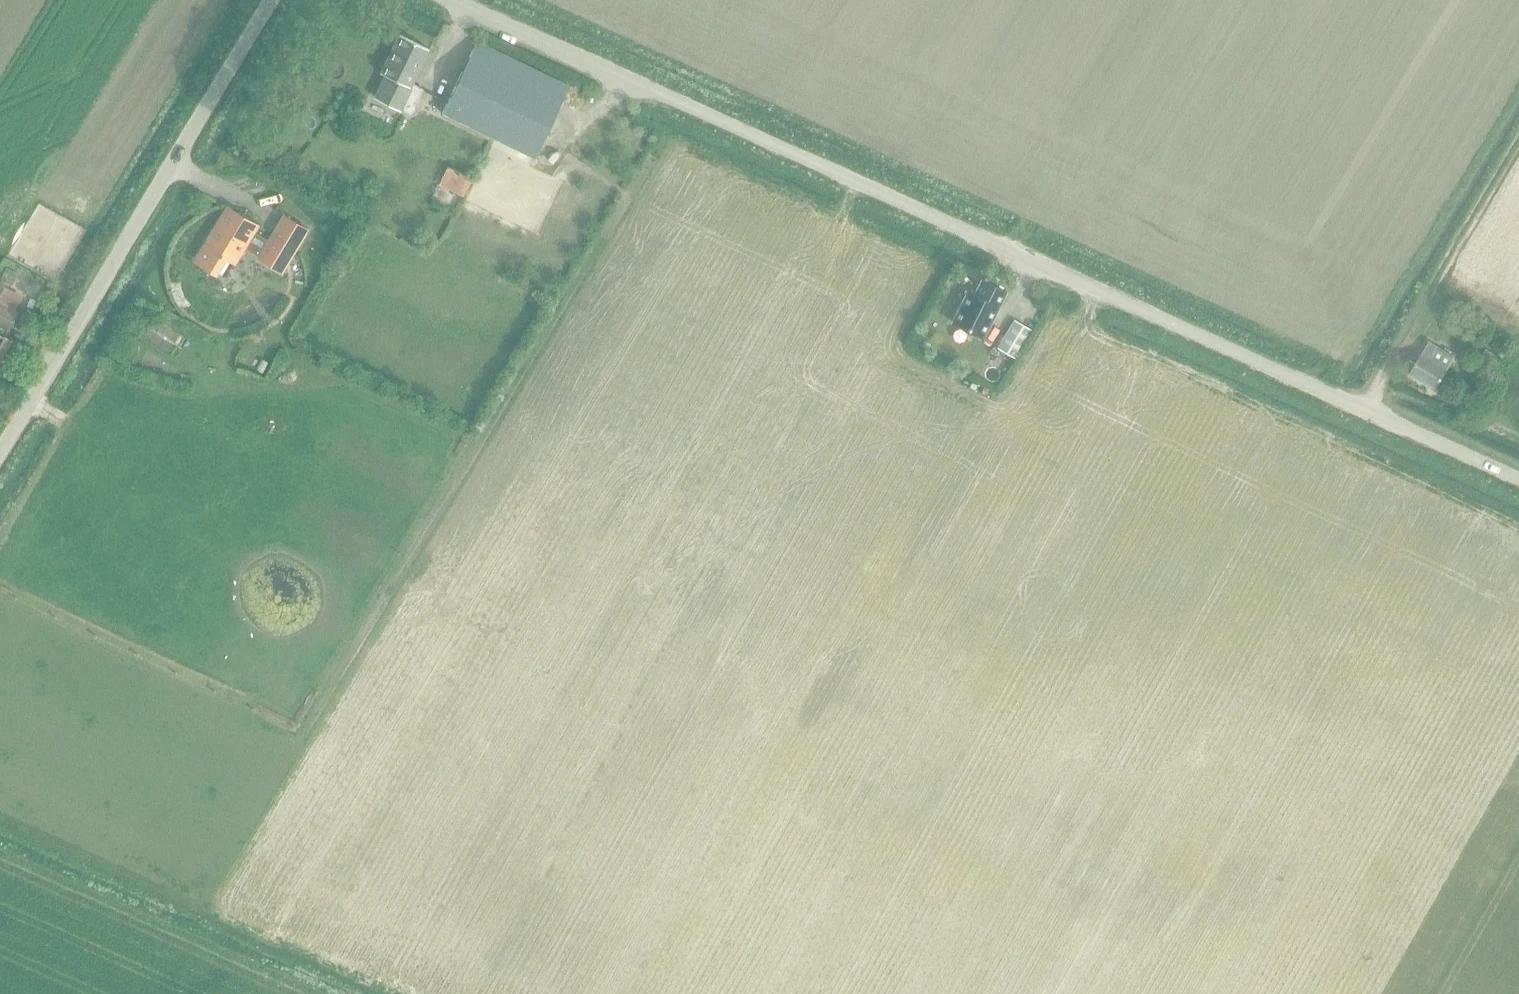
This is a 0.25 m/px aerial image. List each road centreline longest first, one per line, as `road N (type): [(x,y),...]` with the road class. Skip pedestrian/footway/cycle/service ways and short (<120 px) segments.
road 1 (unclassified): [(1518,476),(454,0)]
road 2 (unclassified): [(0,449),(271,0)]
road 3 (track): [(1408,330),(1518,145)]

